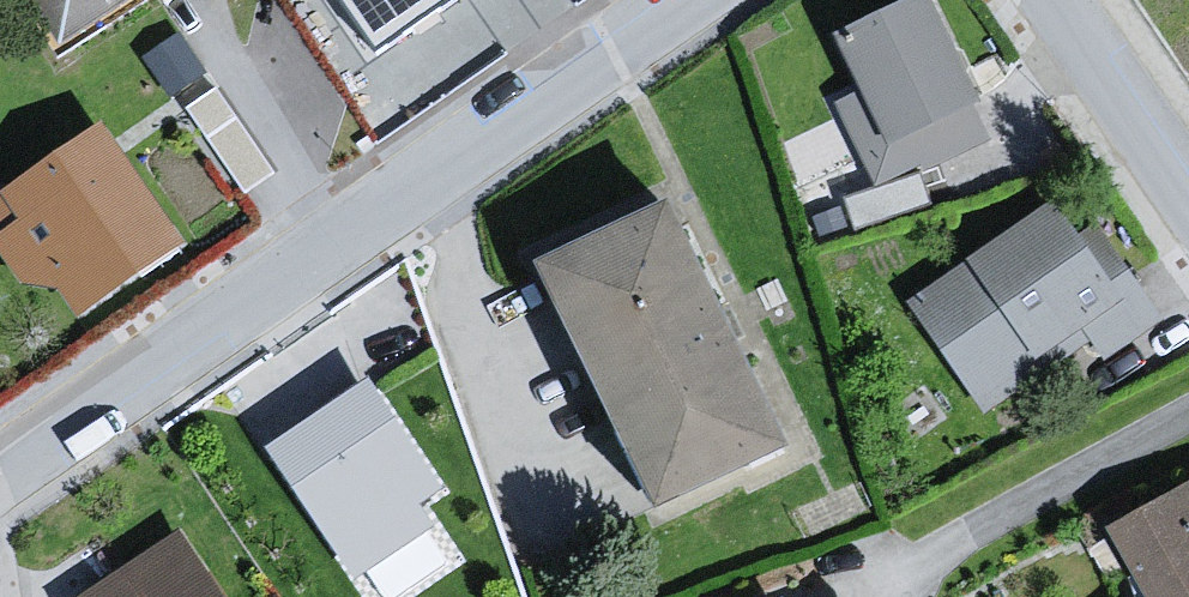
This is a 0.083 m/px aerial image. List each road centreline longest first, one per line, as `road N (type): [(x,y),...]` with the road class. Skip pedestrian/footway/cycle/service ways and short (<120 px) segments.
road 1 (residential): [(690,0),(0,482)]
road 2 (residential): [(1053,0),(1188,201)]

